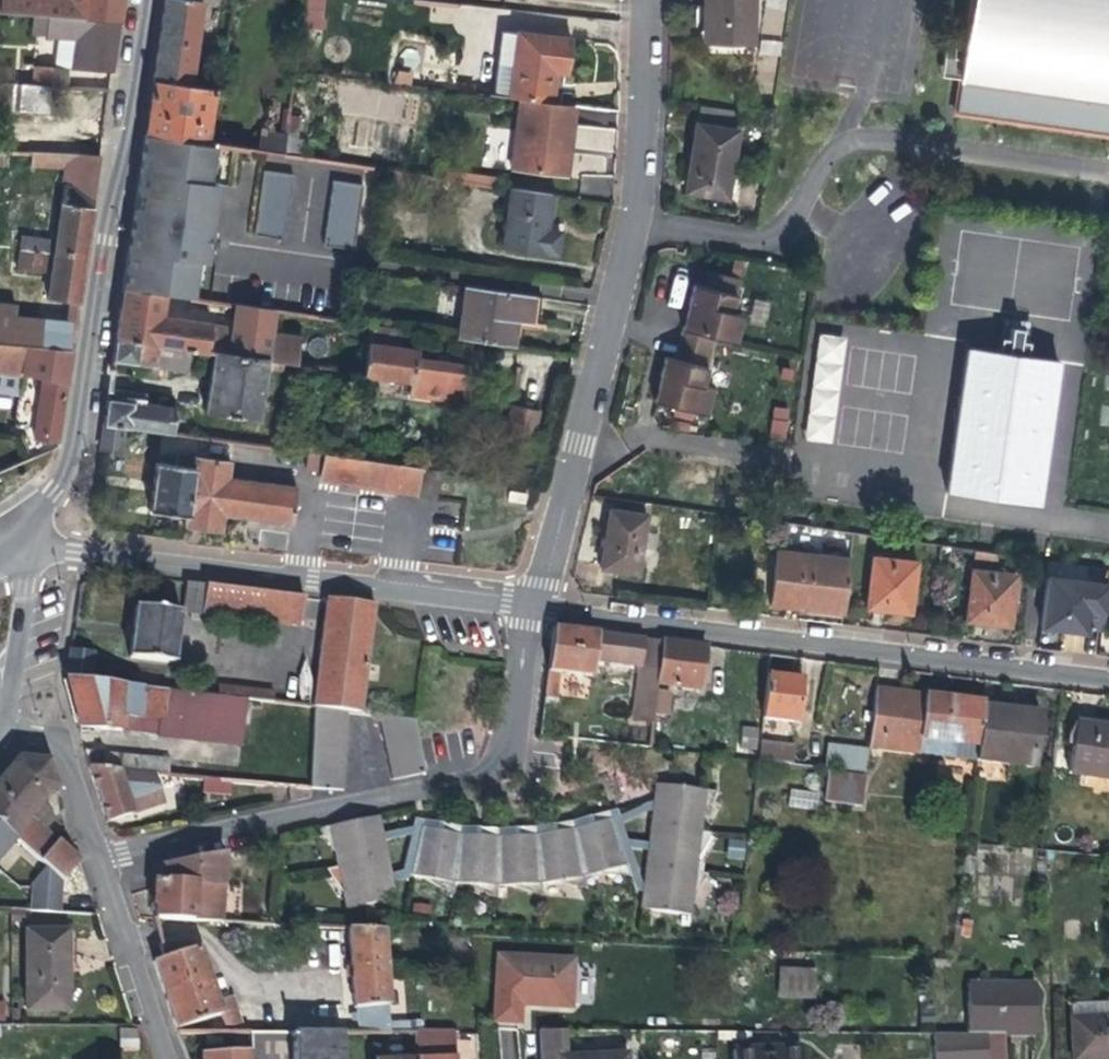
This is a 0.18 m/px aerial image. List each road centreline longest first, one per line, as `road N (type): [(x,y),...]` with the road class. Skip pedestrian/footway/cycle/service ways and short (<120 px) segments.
road 1 (residential): [(636,0),(632,200),(534,602)]
road 2 (residential): [(534,602),(1108,674)]
road 3 (residential): [(534,602),(514,727),(481,776),(96,854)]
road 4 (residential): [(29,539),(63,488),(82,402),(141,0)]
road 5 (residential): [(29,539),(72,551),(534,602)]
road 6 (residential): [(167,1058),(96,854)]
road 7 (residential): [(9,712),(29,539)]
road 8 (residential): [(96,854),(60,751),(9,712)]

